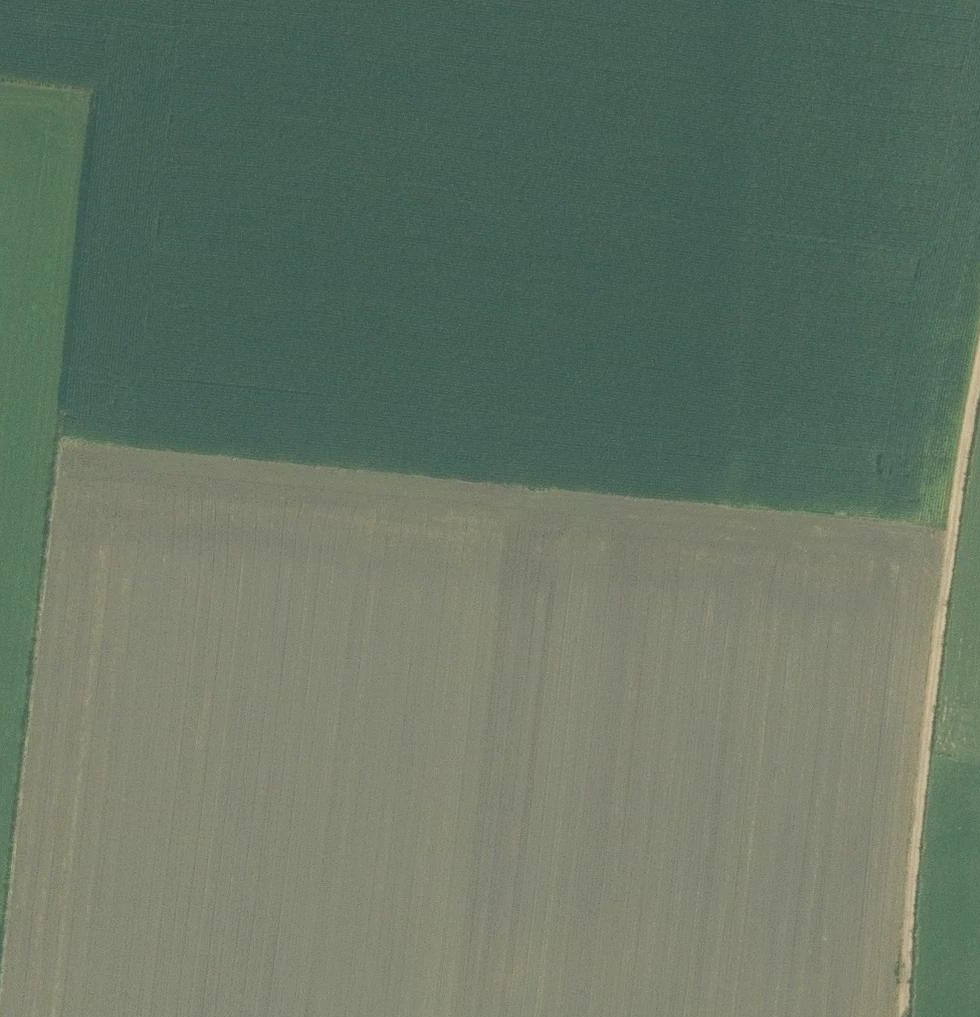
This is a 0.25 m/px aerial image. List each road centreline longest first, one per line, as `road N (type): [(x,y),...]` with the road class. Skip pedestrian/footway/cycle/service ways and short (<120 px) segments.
road 1 (track): [(903,1016),(916,815),(979,365)]

